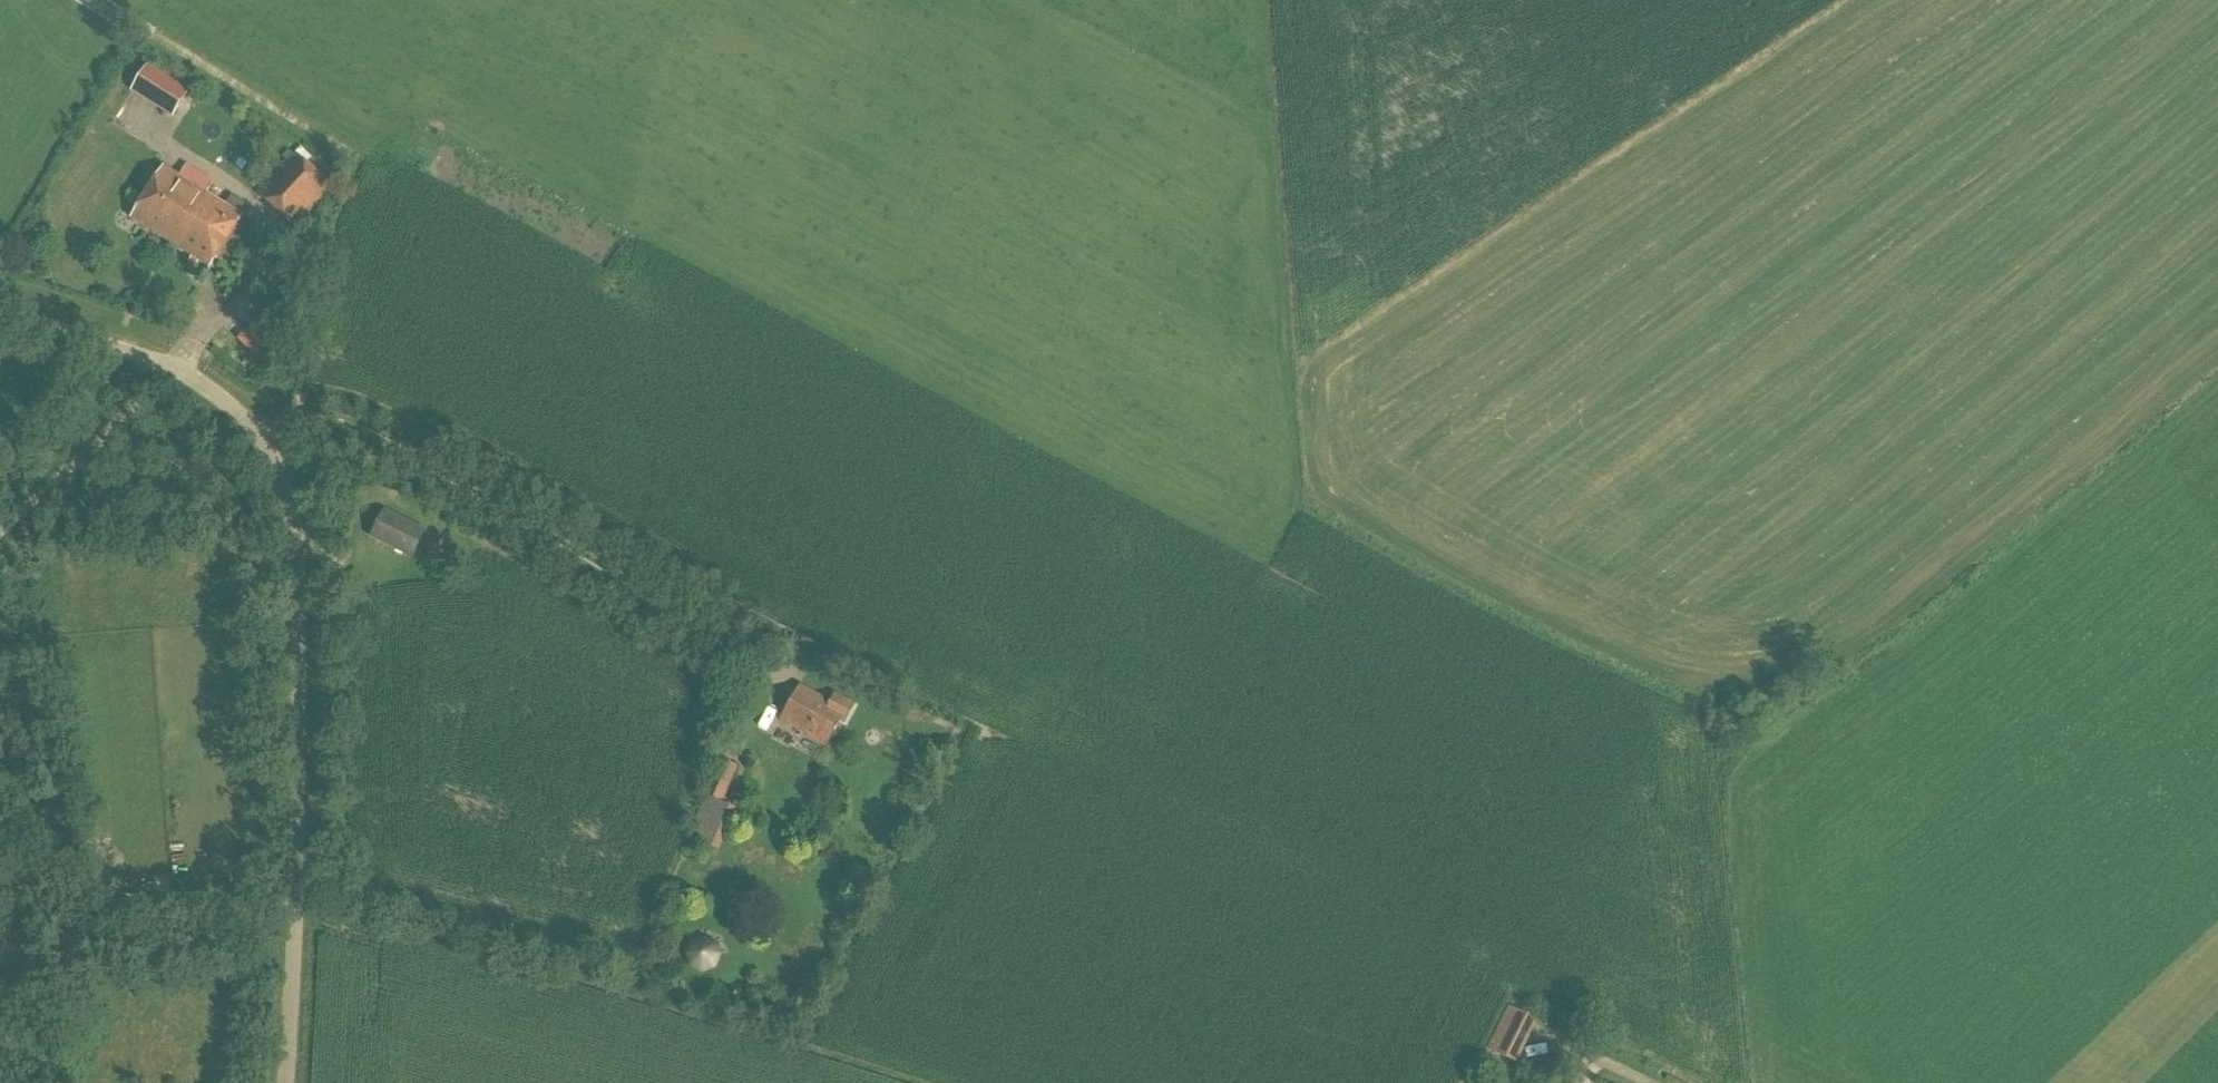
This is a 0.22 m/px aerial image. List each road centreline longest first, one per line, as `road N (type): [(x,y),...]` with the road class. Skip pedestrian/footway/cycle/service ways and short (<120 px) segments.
road 1 (unclassified): [(283,1082),(299,592),(283,480),(248,420),(188,376),(0,310)]
road 2 (track): [(0,529),(113,426),(163,365)]

